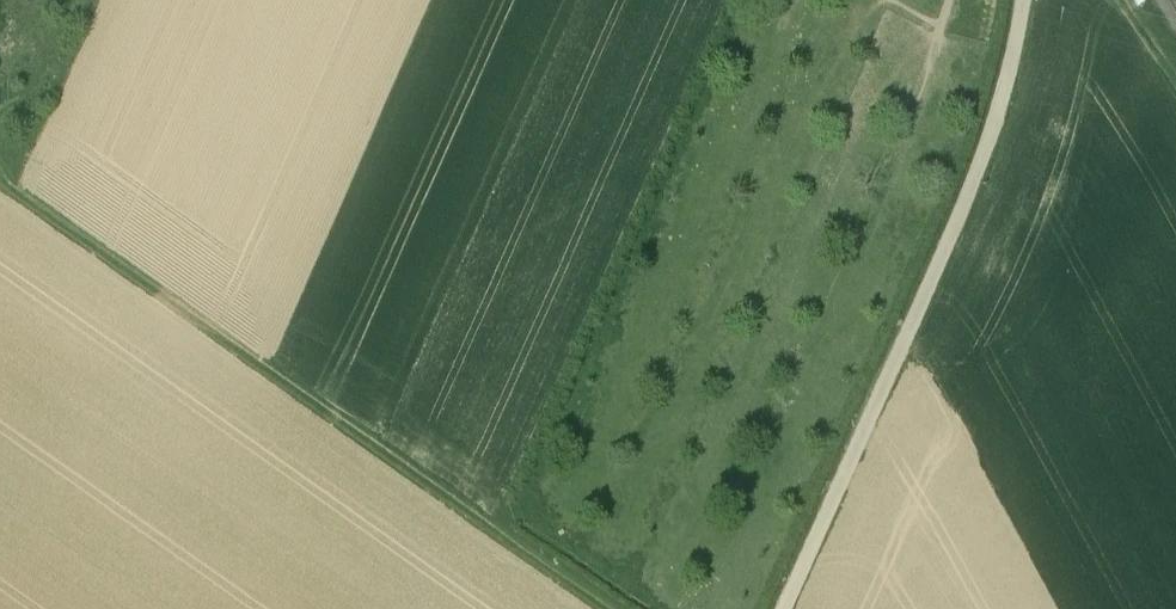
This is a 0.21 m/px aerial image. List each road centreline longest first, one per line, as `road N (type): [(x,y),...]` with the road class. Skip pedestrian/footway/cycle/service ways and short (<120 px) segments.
road 1 (track): [(786,608),(995,148),(1027,0)]

